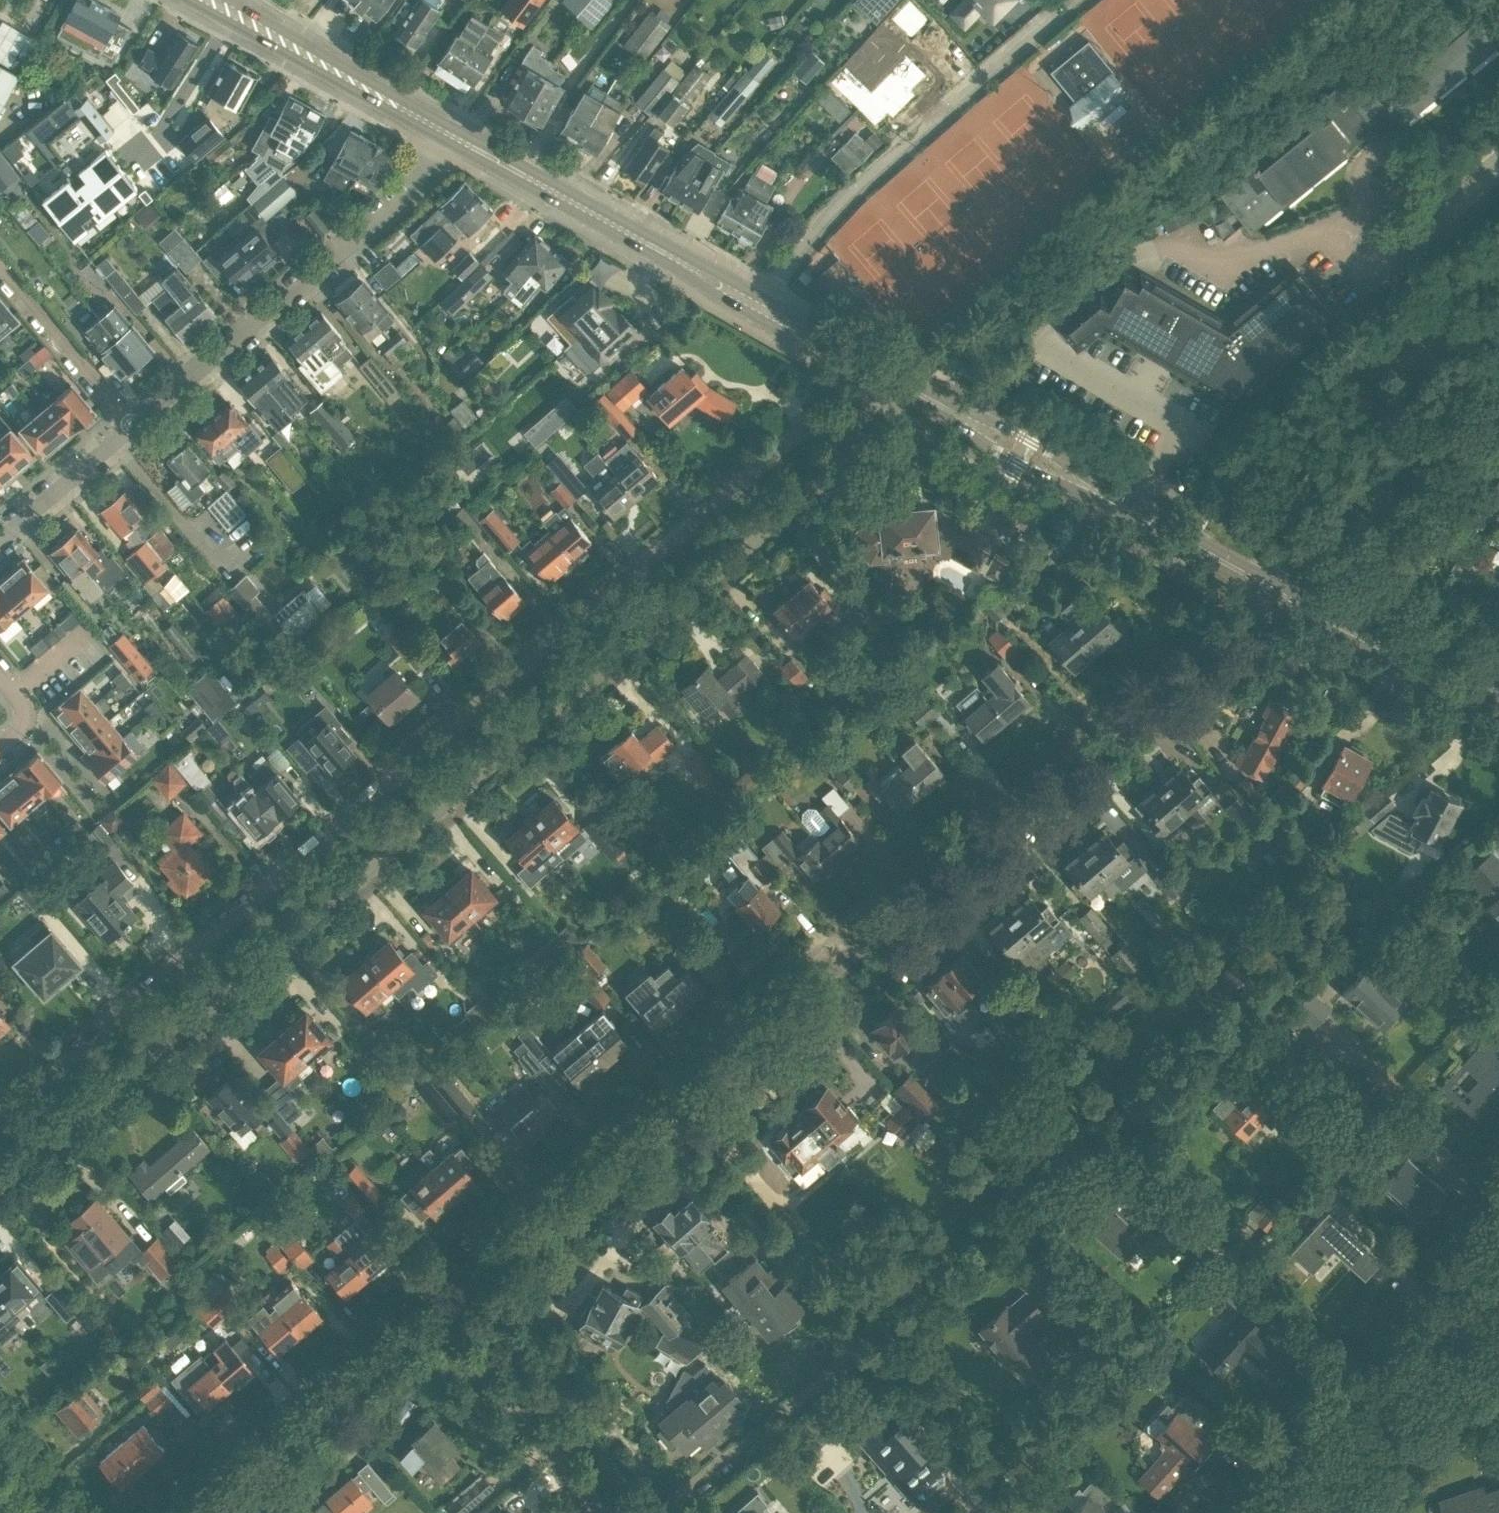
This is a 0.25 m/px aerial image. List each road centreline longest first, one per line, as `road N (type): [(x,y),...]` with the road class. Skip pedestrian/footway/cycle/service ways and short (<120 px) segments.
road 1 (residential): [(0,1189),(844,466),(857,417)]
road 2 (residential): [(1272,587),(435,1313),(430,1333)]
road 3 (residential): [(857,417),(804,429),(0,1114)]
road 4 (residential): [(757,305),(811,233),(1075,0)]
road 5 (residential): [(135,427),(411,192),(447,132)]
road 6 (secondary): [(1272,587),(897,382)]
road 7 (secondary): [(757,305),(447,132)]
road 8 (residential): [(1272,587),(1324,526),(1498,378)]
road 9 (tertiary): [(1294,1512),(1498,1289)]
road 10 (residential): [(201,1512),(409,1337),(430,1333)]
road 11 (secondary): [(447,132),(207,0)]
road 12 (secondary): [(1498,712),(1272,587)]
road 13 (residential): [(430,1333),(450,1342),(608,1512)]
road 14 (residential): [(135,427),(0,273)]
road 15 (residential): [(0,539),(135,427)]
road 16 (secondary): [(897,382),(757,305)]

